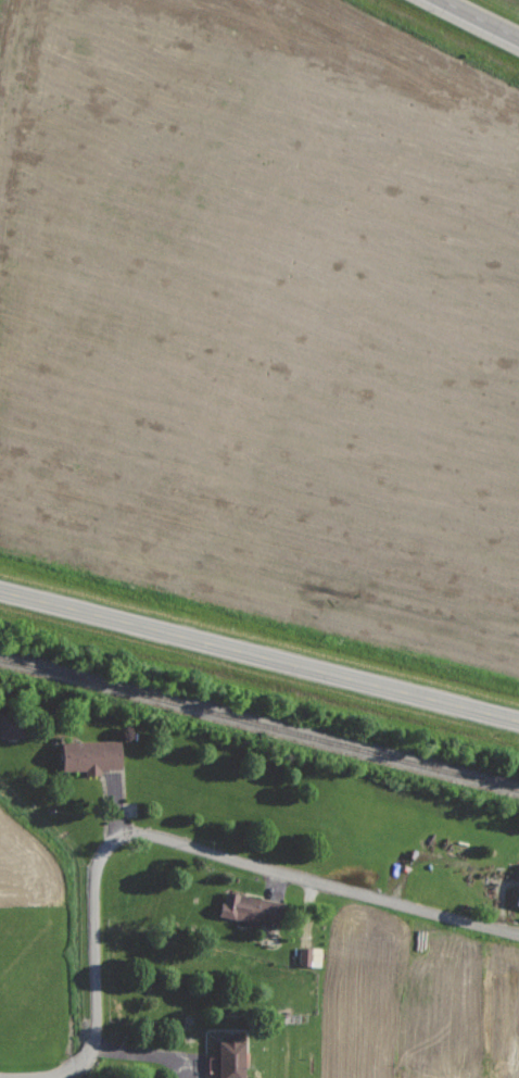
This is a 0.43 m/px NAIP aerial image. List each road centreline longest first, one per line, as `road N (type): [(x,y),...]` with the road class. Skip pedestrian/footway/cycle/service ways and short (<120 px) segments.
road 1 (residential): [(0,1073),(67,1071),(92,1045),(97,868),(127,836),(156,835),(518,931)]
road 2 (secondary): [(518,725),(0,594)]

